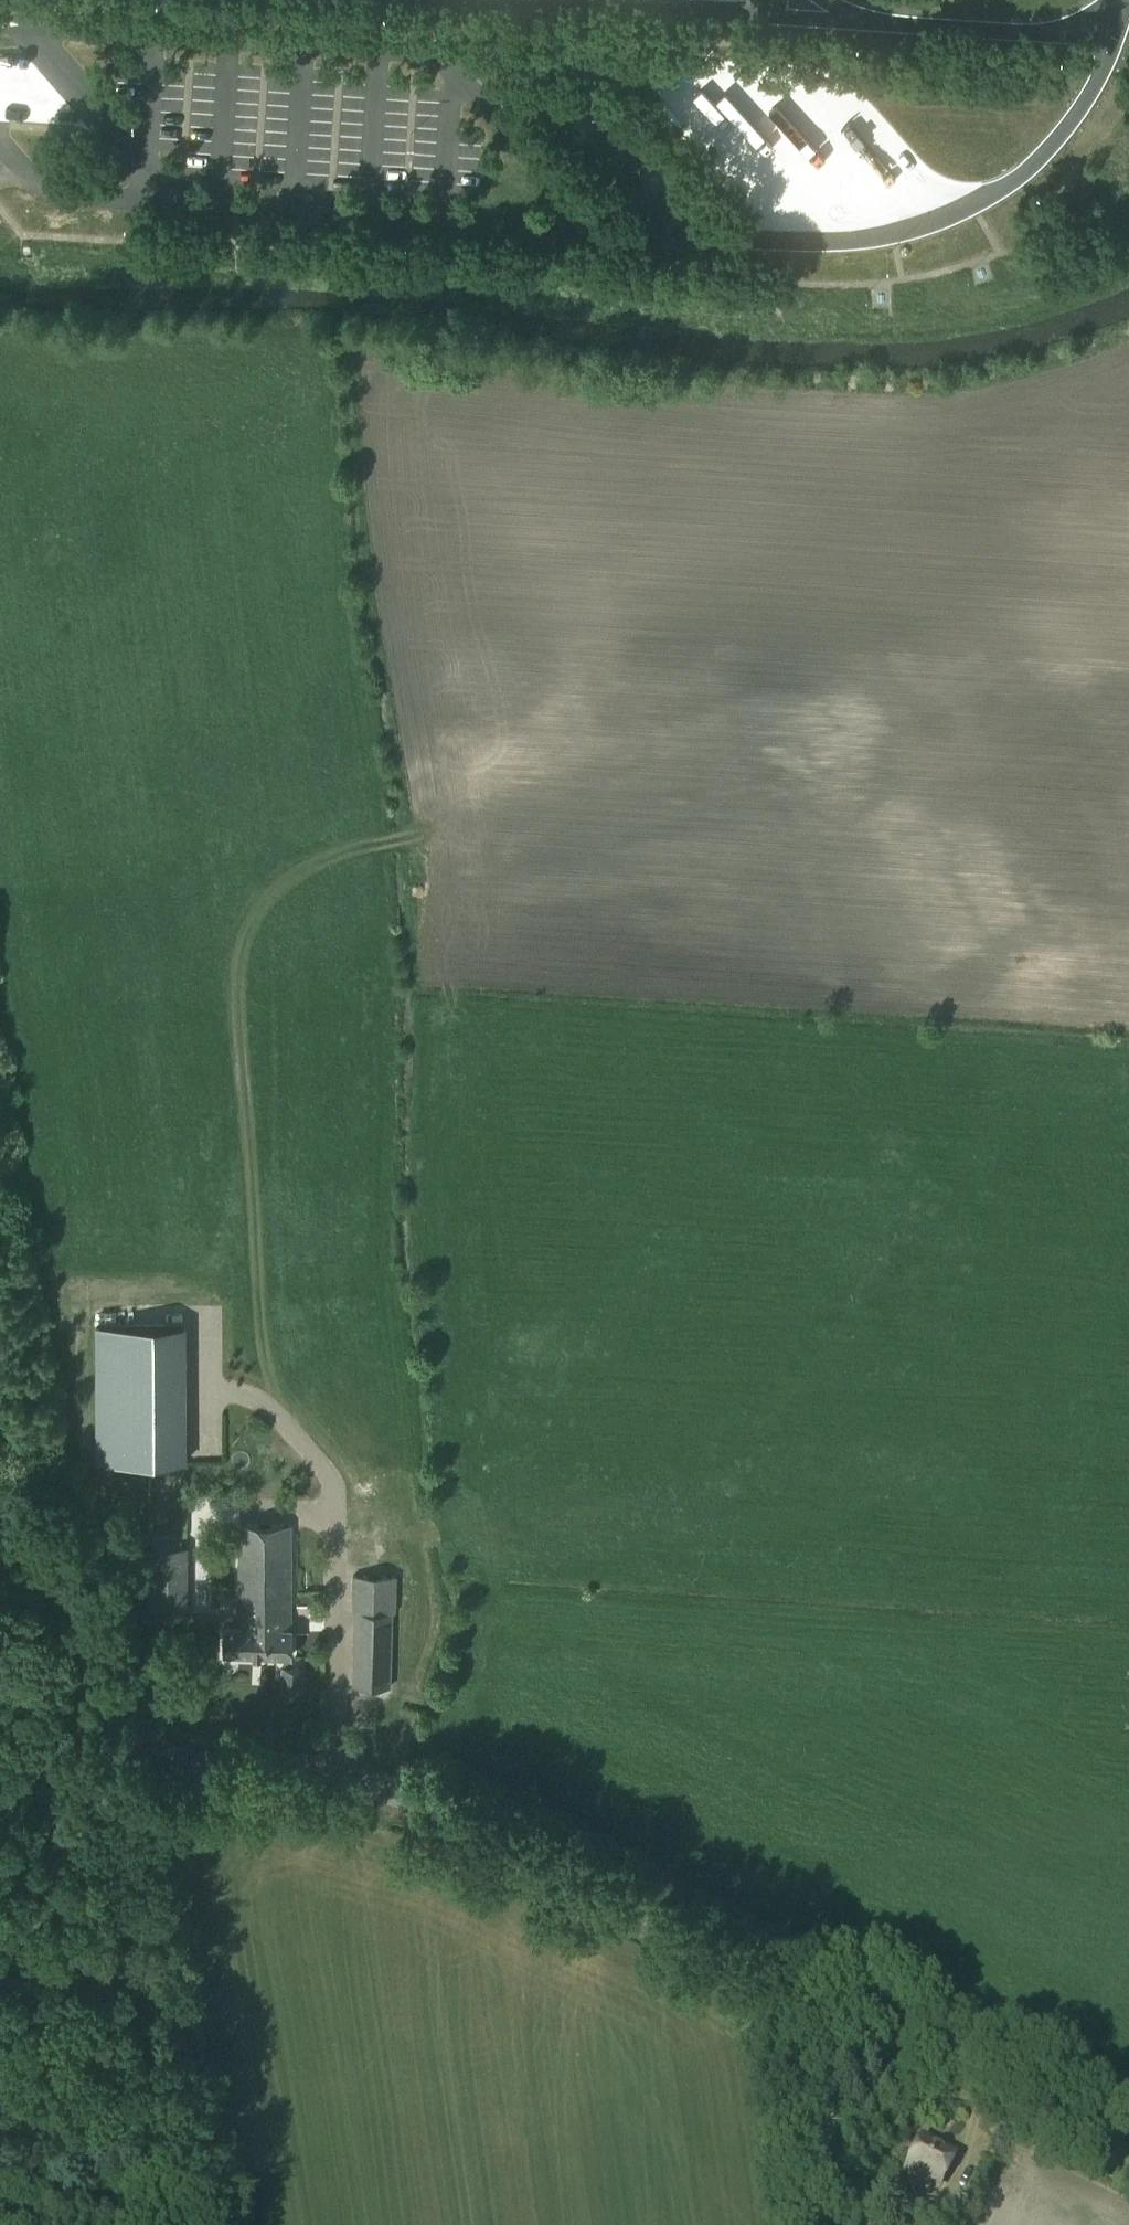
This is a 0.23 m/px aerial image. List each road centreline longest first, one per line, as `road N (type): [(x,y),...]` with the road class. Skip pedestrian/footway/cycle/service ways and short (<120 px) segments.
road 1 (unclassified): [(1128,2148),(875,2015),(509,1848),(245,1770),(0,1648)]

